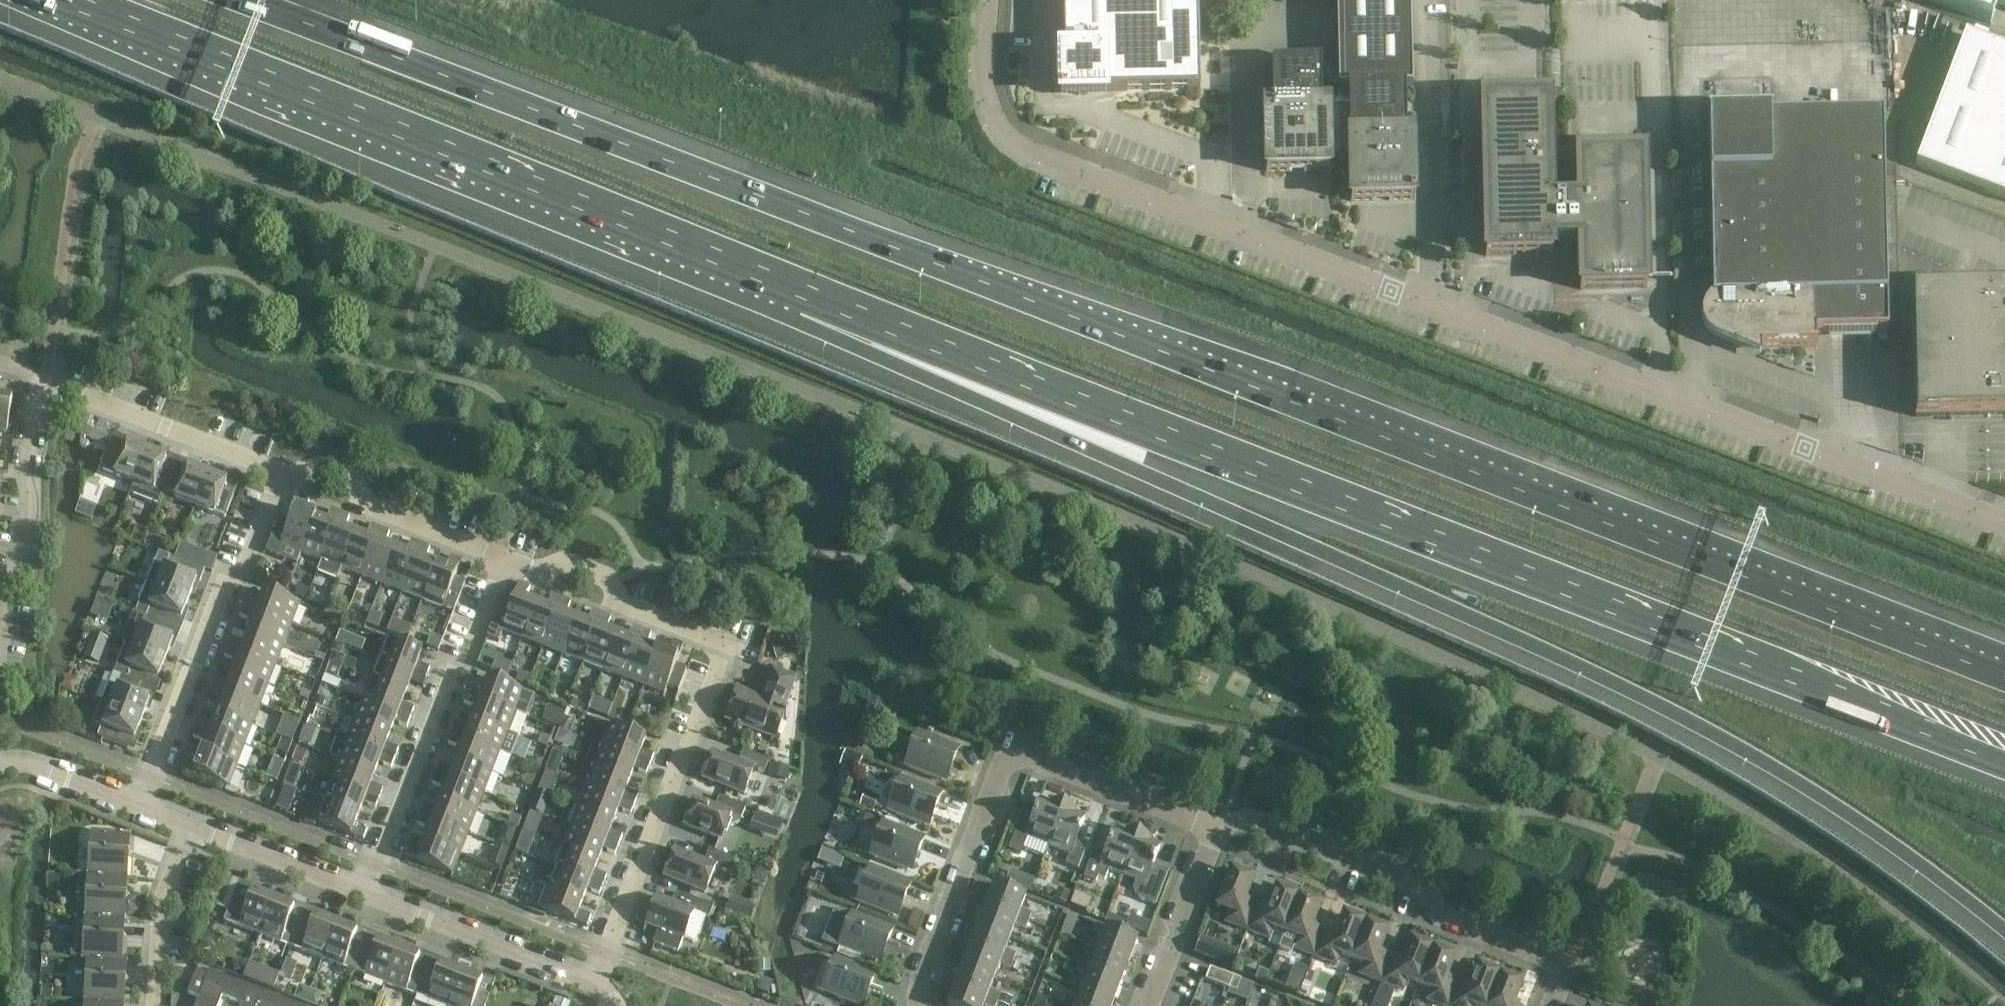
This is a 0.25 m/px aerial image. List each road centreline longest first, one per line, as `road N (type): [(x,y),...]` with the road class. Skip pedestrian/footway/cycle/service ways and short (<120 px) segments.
road 1 (motorway): [(2004,678),(245,0)]
road 2 (motorway): [(804,299),(1140,472),(1625,690),(1922,864),(2004,930)]
road 3 (motorway): [(804,299),(2004,765)]
road 4 (unclassified): [(986,0),(982,81),(989,117),(1020,149),(2004,525)]
road 5 (motorway): [(58,0),(804,299)]
road 6 (residential): [(590,980),(724,647),(501,561)]
road 7 (residential): [(918,1005),(922,973),(1010,749),(1216,833)]
road 8 (residential): [(1216,833),(1227,811),(1427,889),(1446,919),(1566,967),(1551,1005)]
road 9 (residential): [(358,893),(450,664),(467,651),(501,561)]
road 10 (residential): [(139,807),(270,469)]
road 11 (residential): [(501,561),(270,469)]
road 12 (residential): [(358,893),(590,980)]
road 13 (residential): [(270,469),(43,380)]
road 14 (residential): [(43,380),(16,576),(3,583),(0,606)]
road 15 (residential): [(1153,1005),(1216,833)]
road 16 (residential): [(151,1005),(162,905),(191,828)]
road 17 (residential): [(191,828),(358,893)]
road 18 (residential): [(0,764),(39,767),(139,807)]

